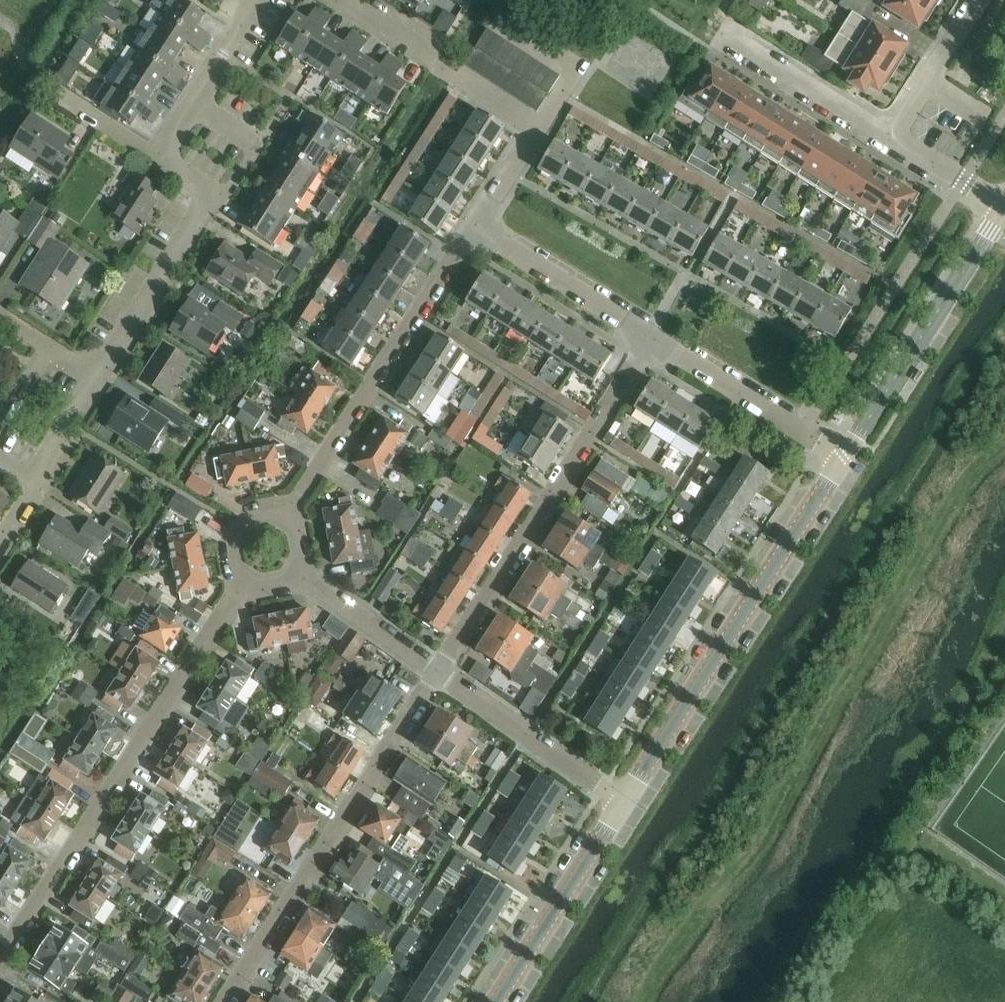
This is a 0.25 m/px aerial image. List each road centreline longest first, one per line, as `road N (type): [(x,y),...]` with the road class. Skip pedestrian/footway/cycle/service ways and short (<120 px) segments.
road 1 (residential): [(0,965),(248,586)]
road 2 (unclassified): [(625,806),(846,460)]
road 3 (residential): [(439,676),(657,339)]
road 4 (residential): [(224,1001),(439,676)]
road 5 (residential): [(287,518),(475,228)]
road 6 (unclassified): [(846,460),(1004,207)]
road 7 (residential): [(96,381),(212,194),(158,157)]
road 8 (unclassified): [(499,1001),(625,806)]
road 9 (residential): [(625,806),(439,676)]
road 10 (residential): [(846,460),(657,339)]
road 11 (residential): [(657,339),(475,228)]
road 12 (residential): [(475,228),(536,130),(452,81)]
road 13 (residential): [(738,39),(892,138)]
road 14 (residential): [(439,676),(295,571)]
road 15 (residential): [(892,138),(980,0)]
road 16 (residential): [(452,81),(409,39),(346,0)]
road 17 (residential): [(892,138),(1004,207)]
road 18 (residential): [(248,586),(226,551),(246,516),(287,518)]
road 19 (residential): [(193,102),(259,0)]
road 20 (residential): [(35,486),(96,381)]

